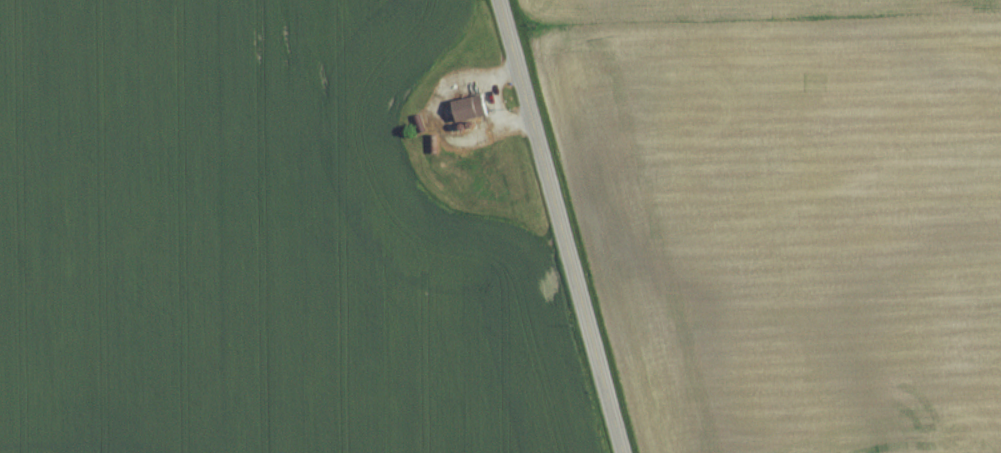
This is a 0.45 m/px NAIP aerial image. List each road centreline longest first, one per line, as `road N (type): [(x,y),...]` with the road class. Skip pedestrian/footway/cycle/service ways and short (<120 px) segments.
road 1 (secondary): [(622,452),(500,0)]

